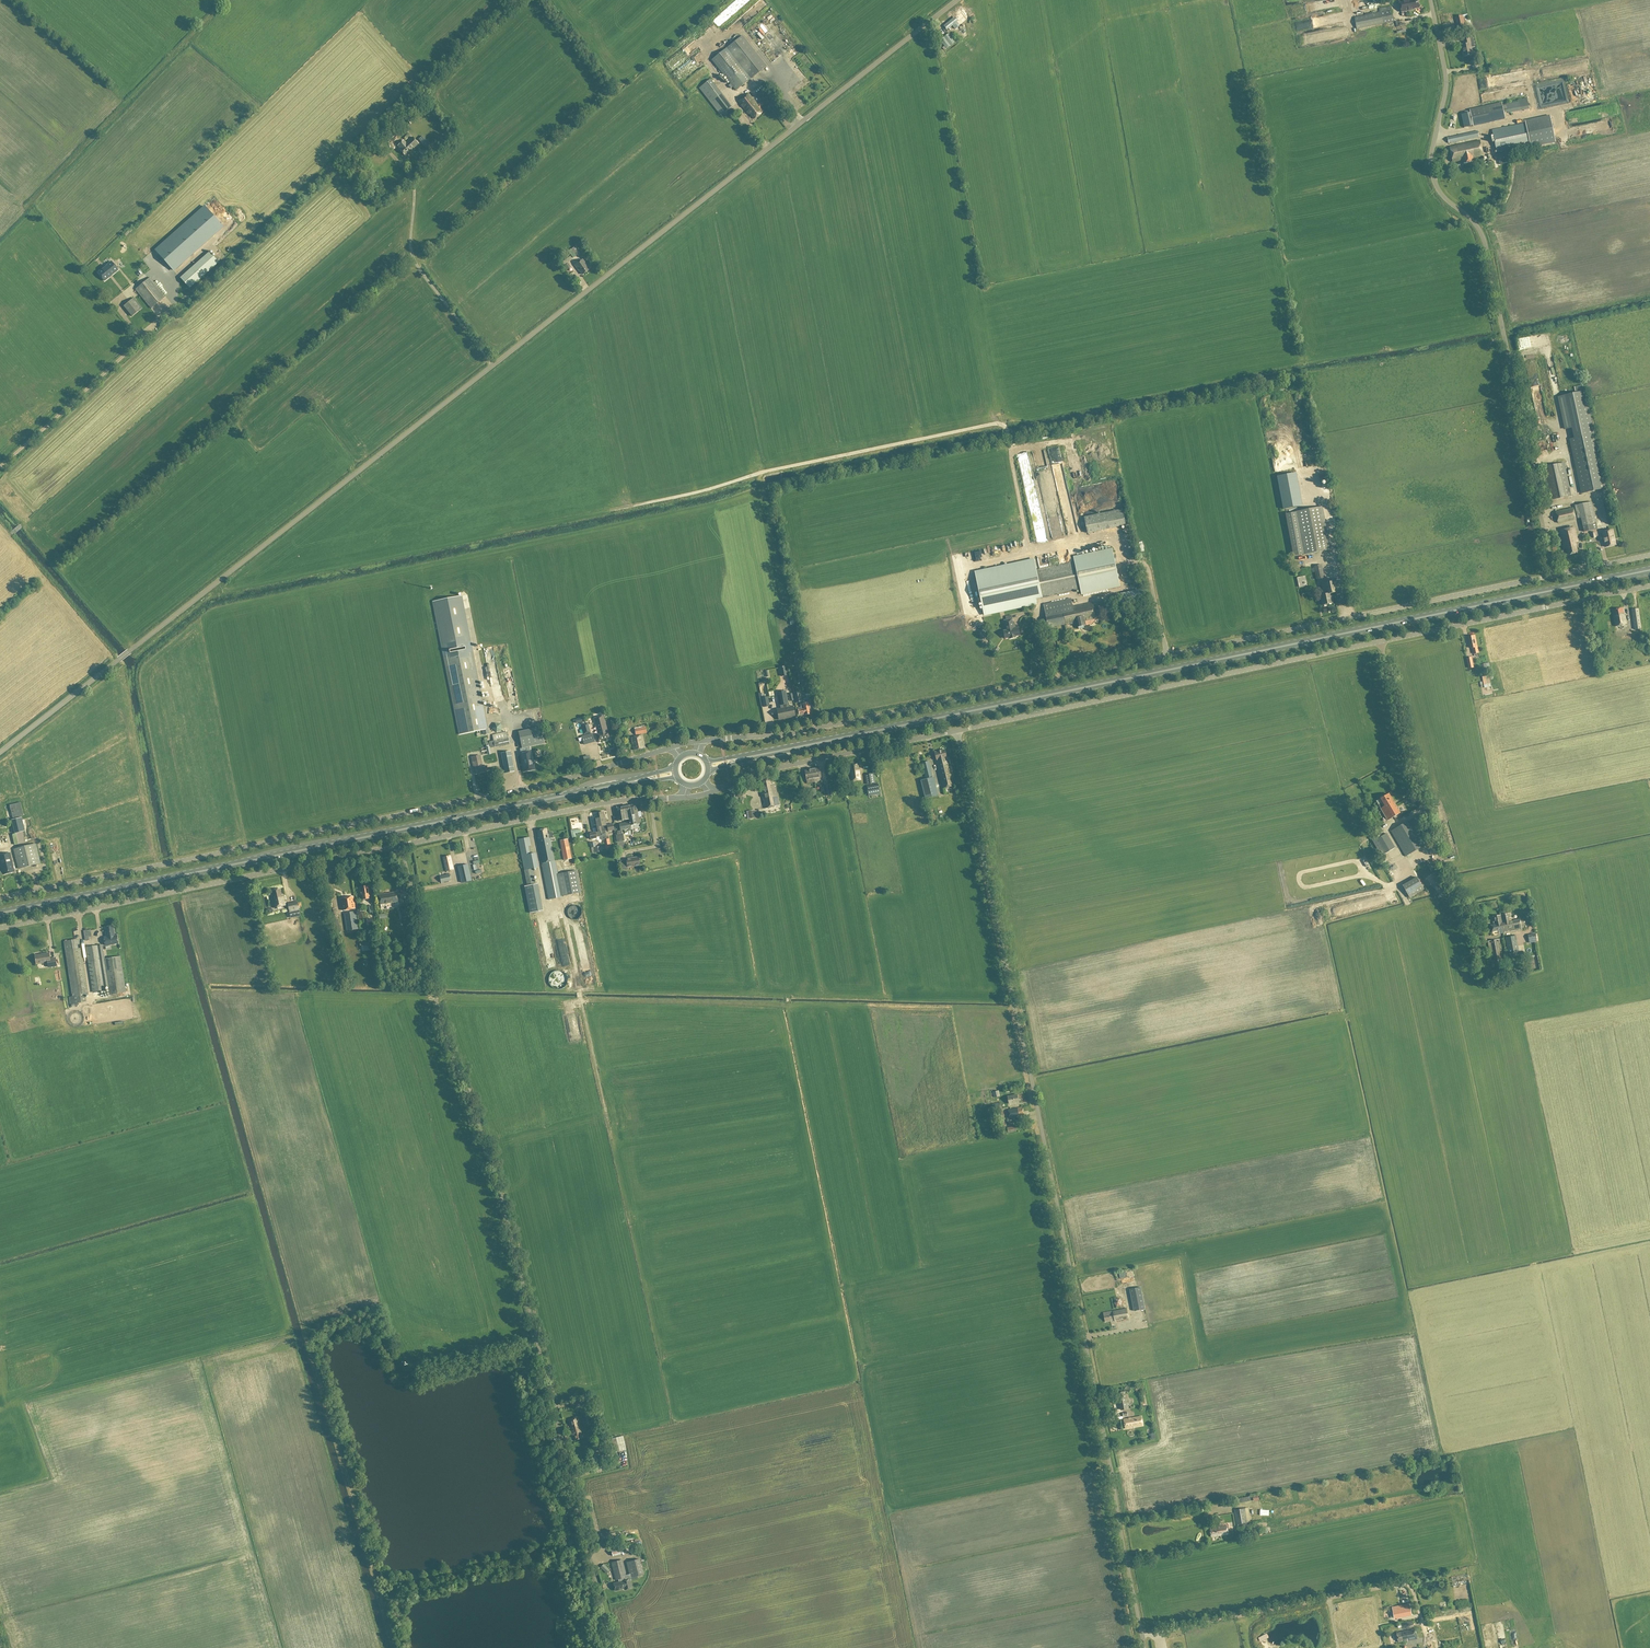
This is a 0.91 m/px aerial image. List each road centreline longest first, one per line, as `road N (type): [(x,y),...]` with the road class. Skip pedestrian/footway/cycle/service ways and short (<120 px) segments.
road 1 (unclassified): [(0,753),(960,0)]
road 2 (unclassified): [(1145,1647),(960,731)]
road 3 (primary): [(743,759),(1649,571)]
road 4 (unclassified): [(700,741),(798,732),(1554,576)]
road 5 (unclassified): [(613,1647),(490,1153),(451,1048),(400,846)]
road 6 (unclassified): [(0,899),(538,787),(672,747)]
road 7 (primary): [(0,915),(634,781)]
road 8 (unclassified): [(1554,576),(1487,247),(1433,179),(1448,83),(1431,0)]
road 9 (track): [(759,475),(1006,425),(1028,544),(1116,540),(1130,562),(1145,566),(1166,657)]
road 10 (unclassified): [(960,731),(1381,642)]
road 11 (unclassified): [(0,929),(400,846)]
road 12 (unclassified): [(1531,931),(1481,937),(1464,907),(1381,642)]
road 13 (track): [(1143,1636),(1397,1582),(1408,1590),(1420,1647)]
road 14 (unclassified): [(400,846),(613,802),(683,798)]
road 15 (unclassified): [(1381,642),(1649,586)]
road 16 (unclassified): [(710,792),(796,764),(960,731)]

